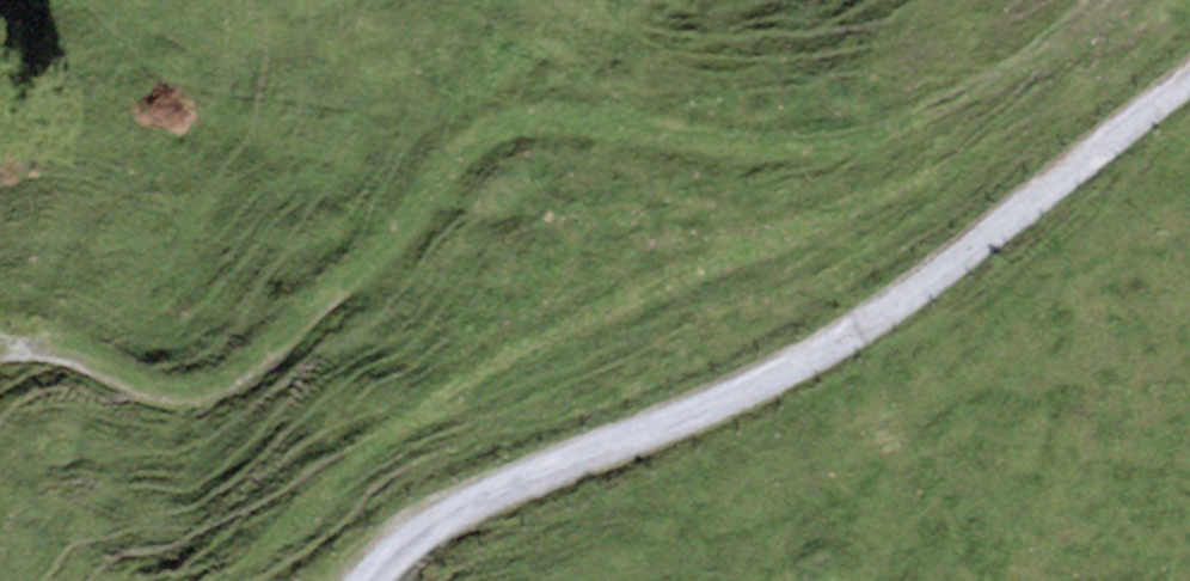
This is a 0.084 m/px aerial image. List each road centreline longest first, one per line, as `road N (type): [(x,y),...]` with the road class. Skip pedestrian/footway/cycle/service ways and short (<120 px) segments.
road 1 (track): [(1189,27),(1131,34),(870,147),(502,123),(328,299),(231,382),(192,395),(158,393),(66,359),(0,357)]
road 2 (track): [(1189,76),(906,300),(734,393),(443,521),(374,580)]

